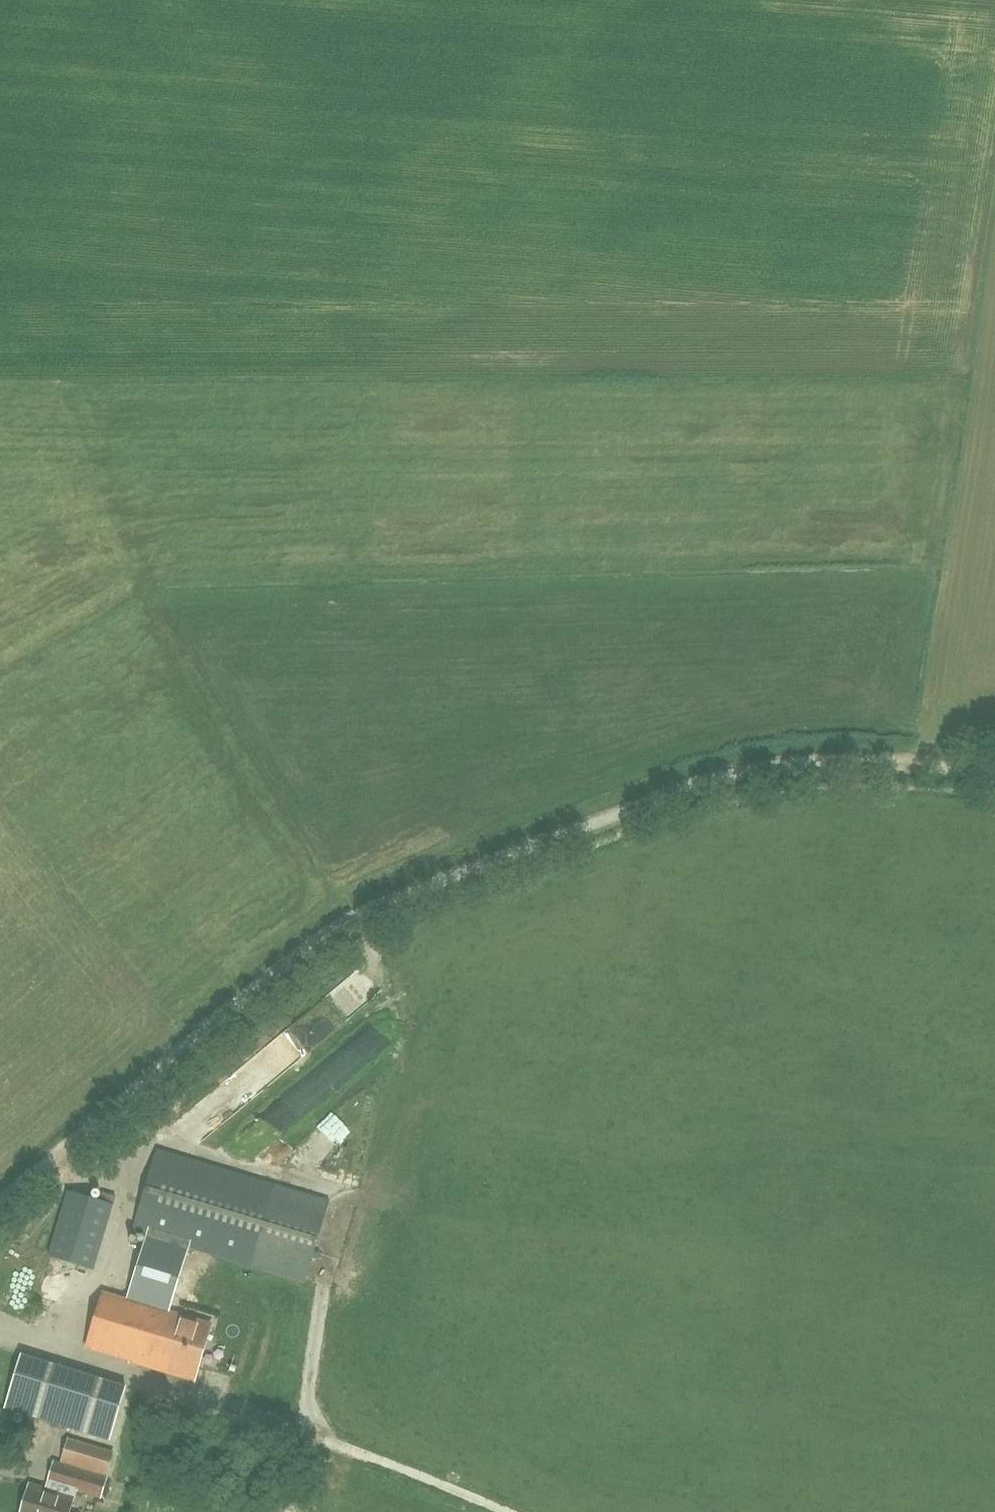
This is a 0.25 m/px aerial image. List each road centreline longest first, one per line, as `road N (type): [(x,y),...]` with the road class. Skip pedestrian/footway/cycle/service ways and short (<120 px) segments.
road 1 (track): [(994,776),(809,769),(719,787),(330,931),(71,1138),(0,1206)]

